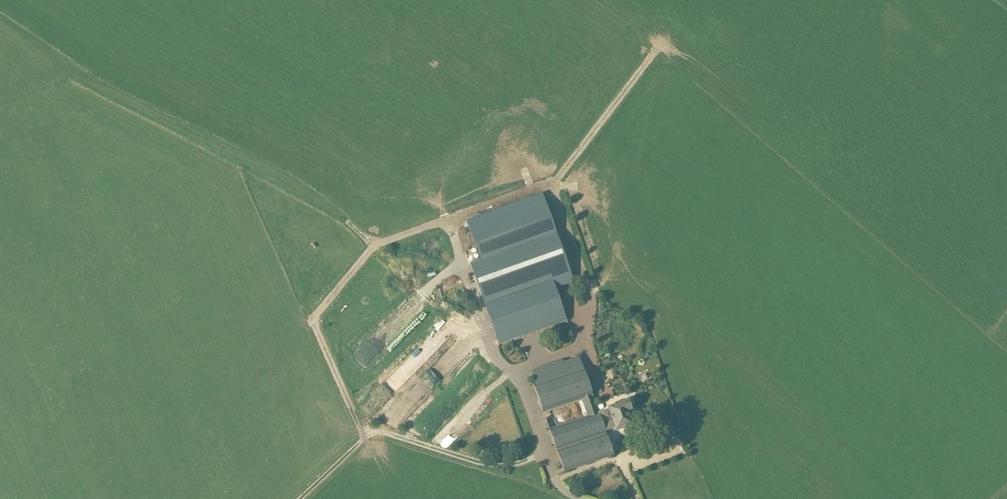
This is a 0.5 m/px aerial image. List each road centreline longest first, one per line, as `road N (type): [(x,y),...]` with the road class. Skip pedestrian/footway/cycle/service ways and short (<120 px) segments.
road 1 (track): [(656,51),(554,181),(377,245),(317,313),(316,329),(369,435),(300,498)]
road 2 (track): [(377,245),(281,177),(80,77)]
road 3 (track): [(369,435),(495,466),(546,454)]

